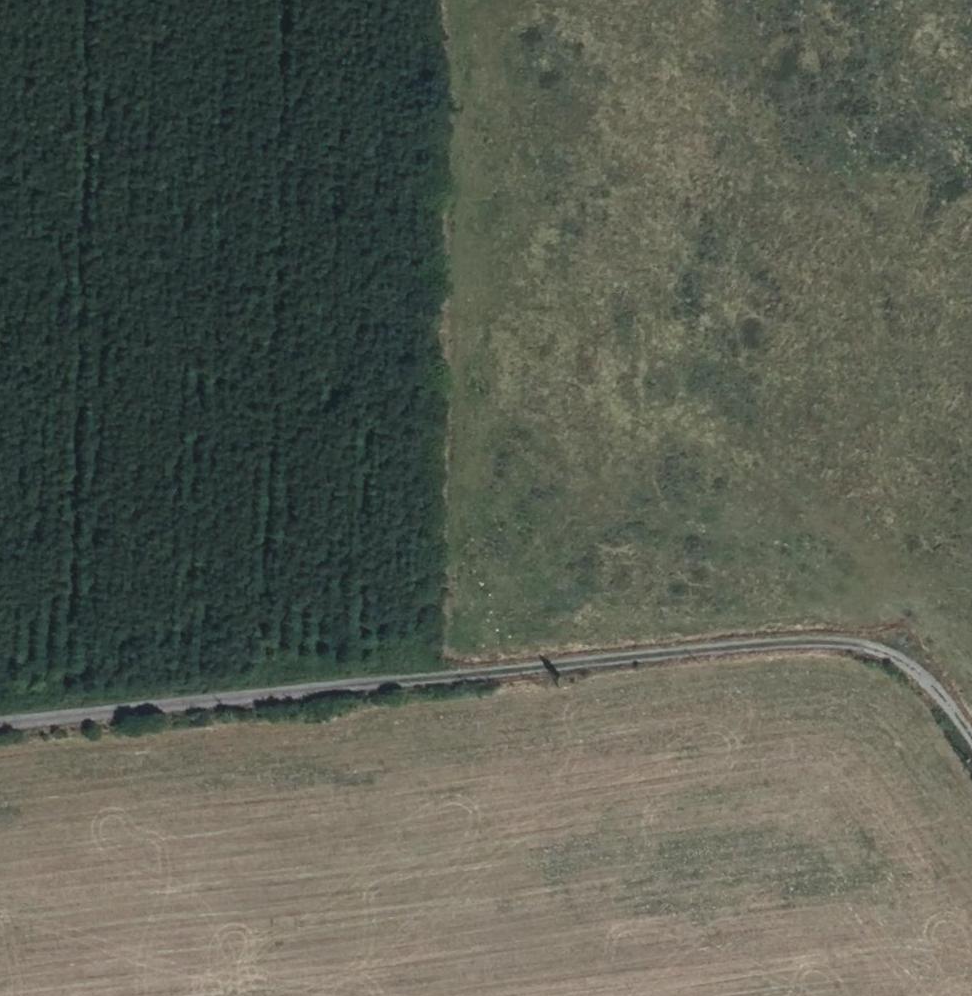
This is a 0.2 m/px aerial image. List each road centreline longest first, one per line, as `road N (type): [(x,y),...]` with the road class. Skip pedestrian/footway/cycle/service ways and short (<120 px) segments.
road 1 (track): [(0,727),(750,642),(856,648),(911,665),(971,739)]

